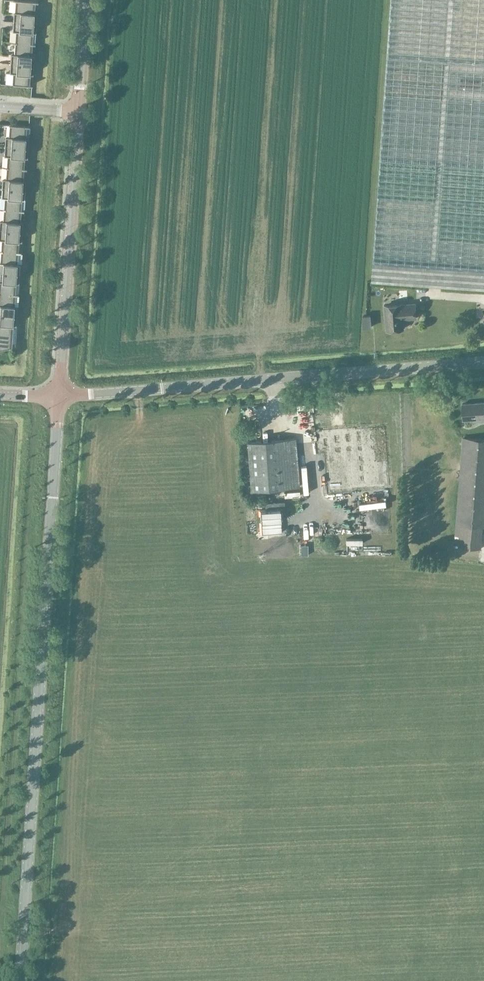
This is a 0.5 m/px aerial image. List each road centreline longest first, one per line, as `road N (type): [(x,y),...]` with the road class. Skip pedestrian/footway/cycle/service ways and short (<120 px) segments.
road 1 (tertiary): [(22,980),(60,397)]
road 2 (unclassified): [(60,397),(483,363)]
road 3 (tertiary): [(60,397),(79,112)]

